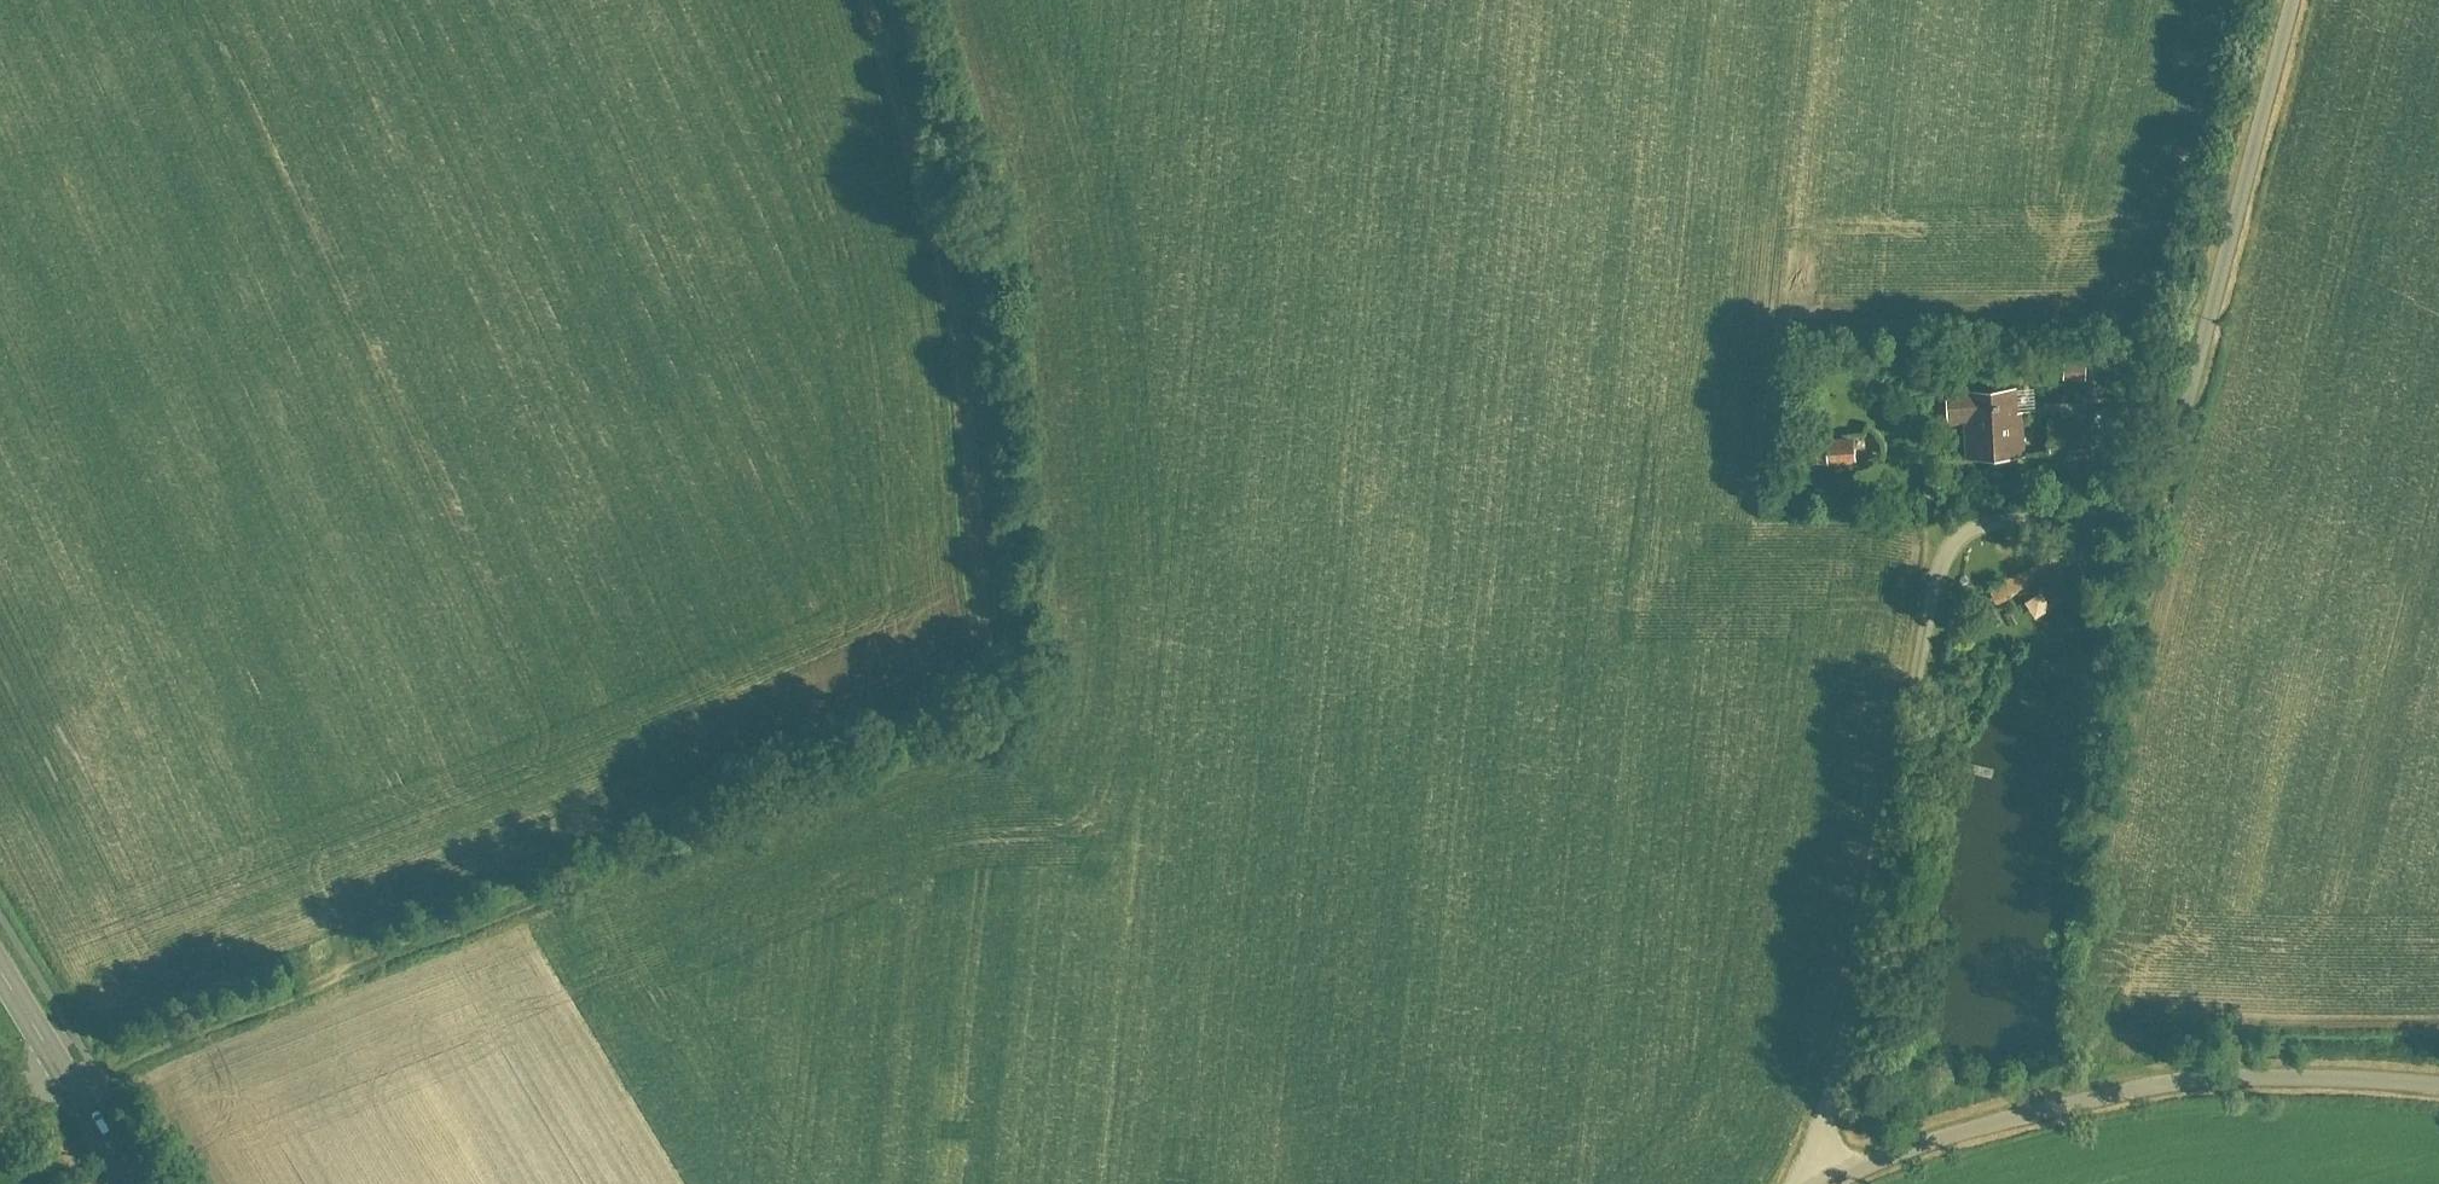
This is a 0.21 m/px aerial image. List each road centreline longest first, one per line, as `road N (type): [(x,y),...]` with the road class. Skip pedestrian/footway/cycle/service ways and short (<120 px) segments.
road 1 (residential): [(1833,1183),(1831,1099),(1868,969),(1943,578),(2002,505),(2094,488),(2189,401),(2290,0)]
road 2 (residential): [(2438,1107),(2300,1101),(2044,1107),(1850,1183)]
road 3 (tertiary): [(83,1116),(0,979)]

